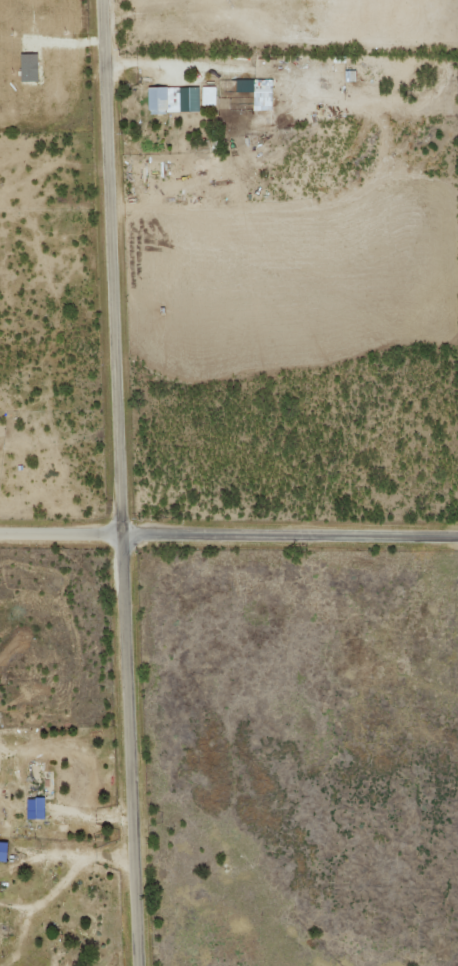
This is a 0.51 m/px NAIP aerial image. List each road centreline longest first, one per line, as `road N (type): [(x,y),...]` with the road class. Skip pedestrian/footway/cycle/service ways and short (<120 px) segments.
road 1 (residential): [(134,965),(98,0)]
road 2 (residential): [(118,531),(457,534)]

